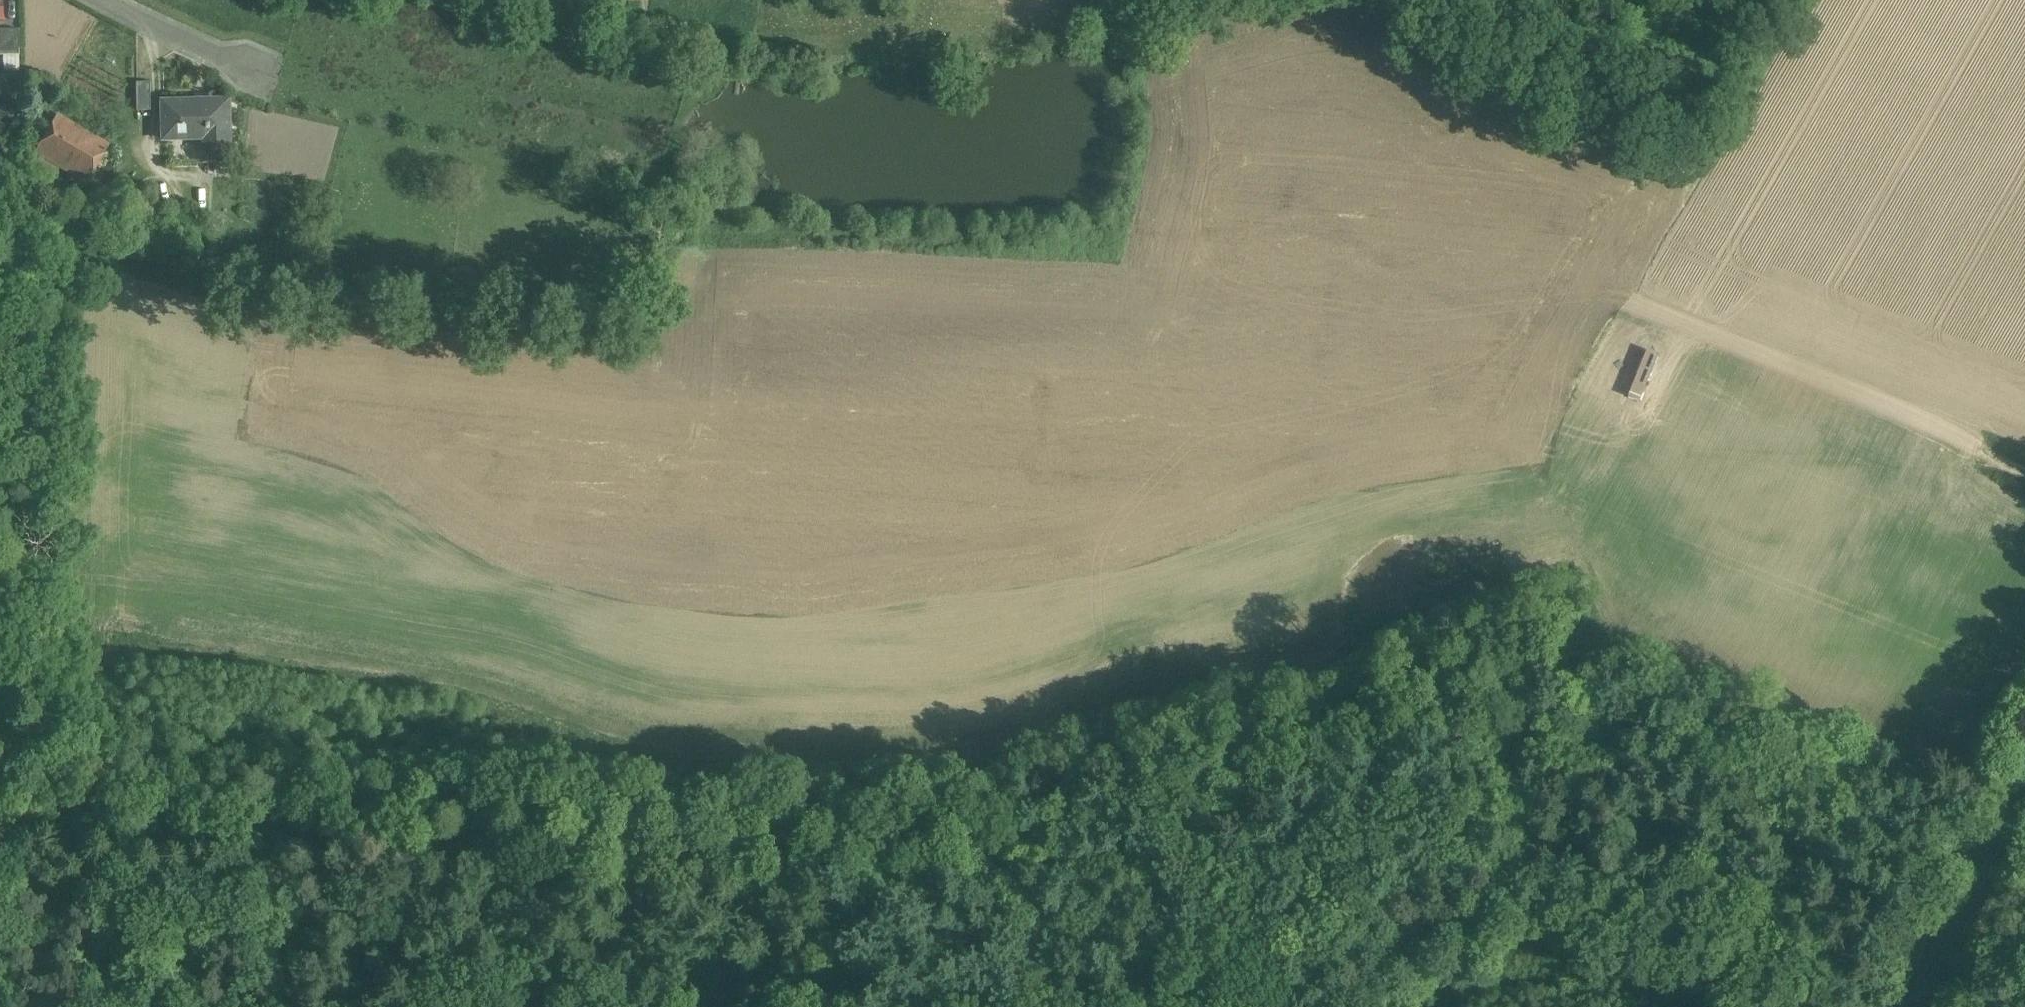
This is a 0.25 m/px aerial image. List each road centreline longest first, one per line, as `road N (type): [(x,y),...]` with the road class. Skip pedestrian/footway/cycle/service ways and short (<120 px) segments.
road 1 (tertiary): [(1917,1006),(2024,795)]
road 2 (residential): [(255,72),(106,0)]

